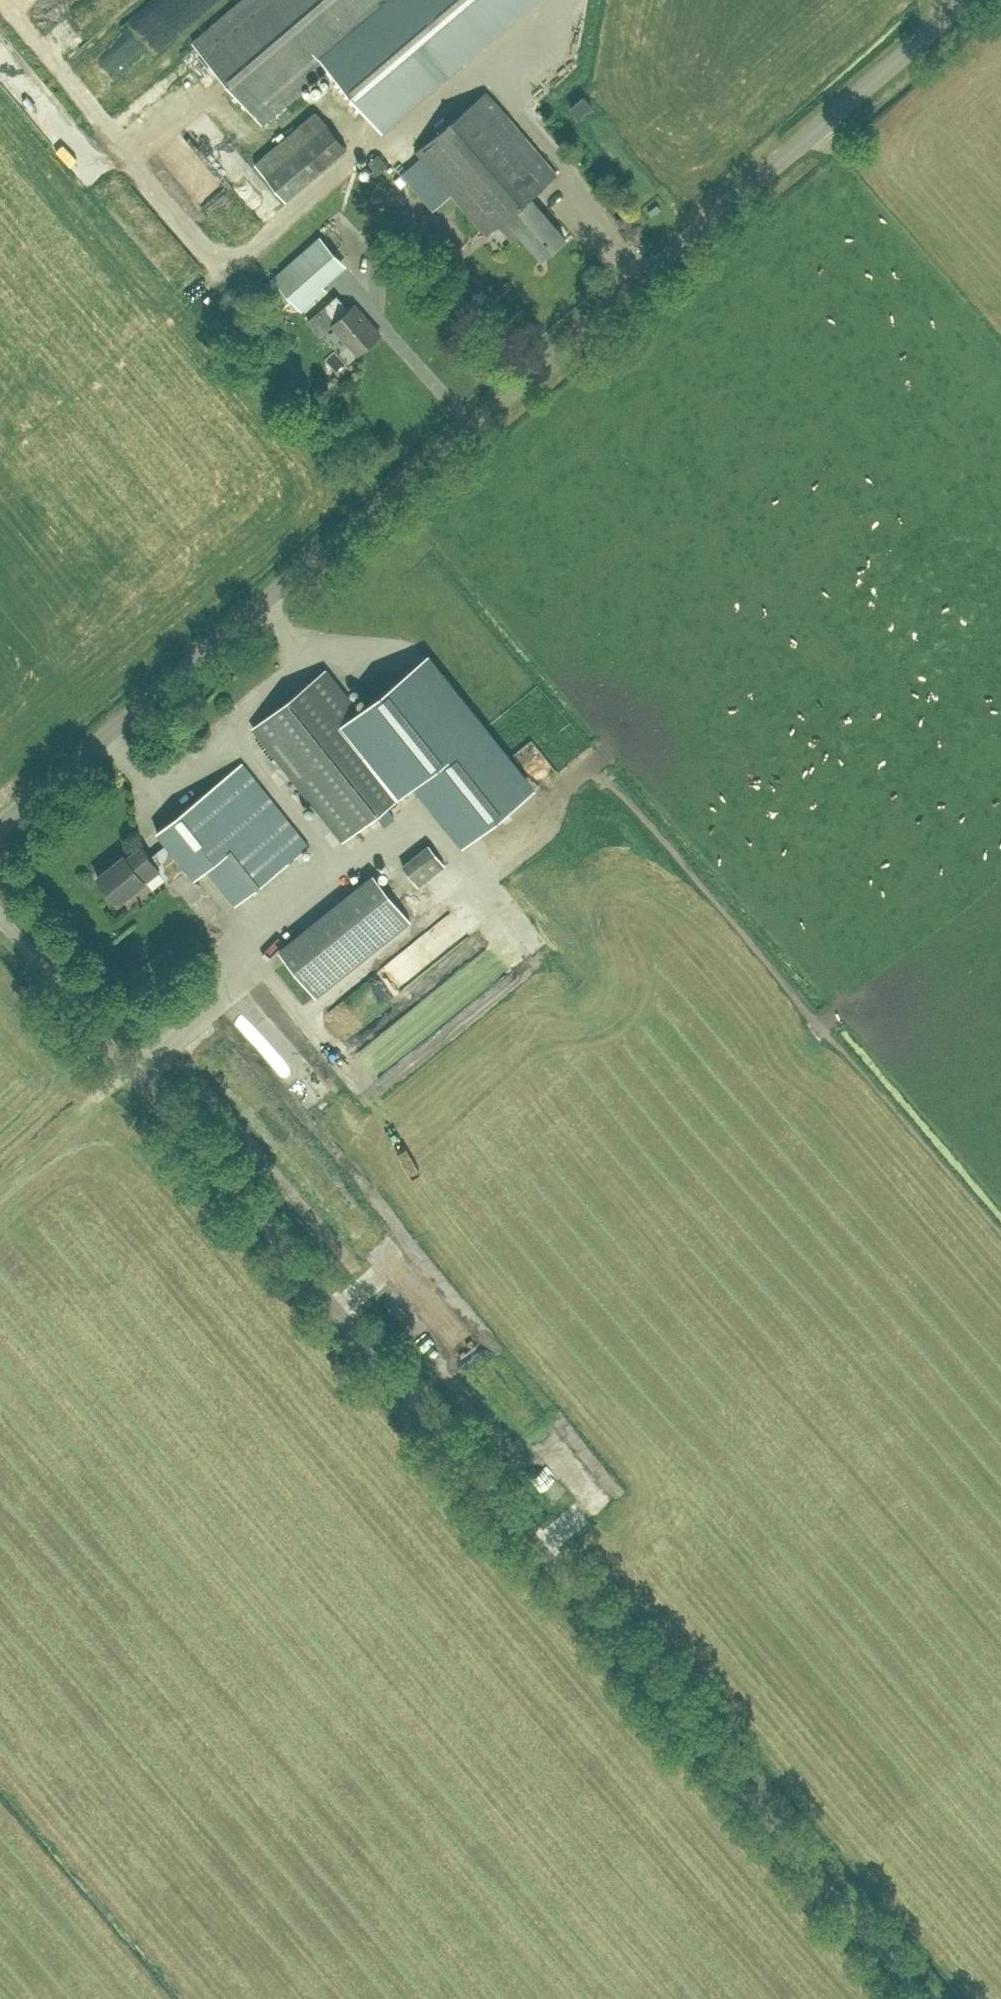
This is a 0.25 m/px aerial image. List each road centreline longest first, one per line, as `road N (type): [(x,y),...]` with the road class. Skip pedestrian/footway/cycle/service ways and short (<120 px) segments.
road 1 (unclassified): [(928,1998),(0,916)]
road 2 (tertiary): [(0,820),(978,0)]

